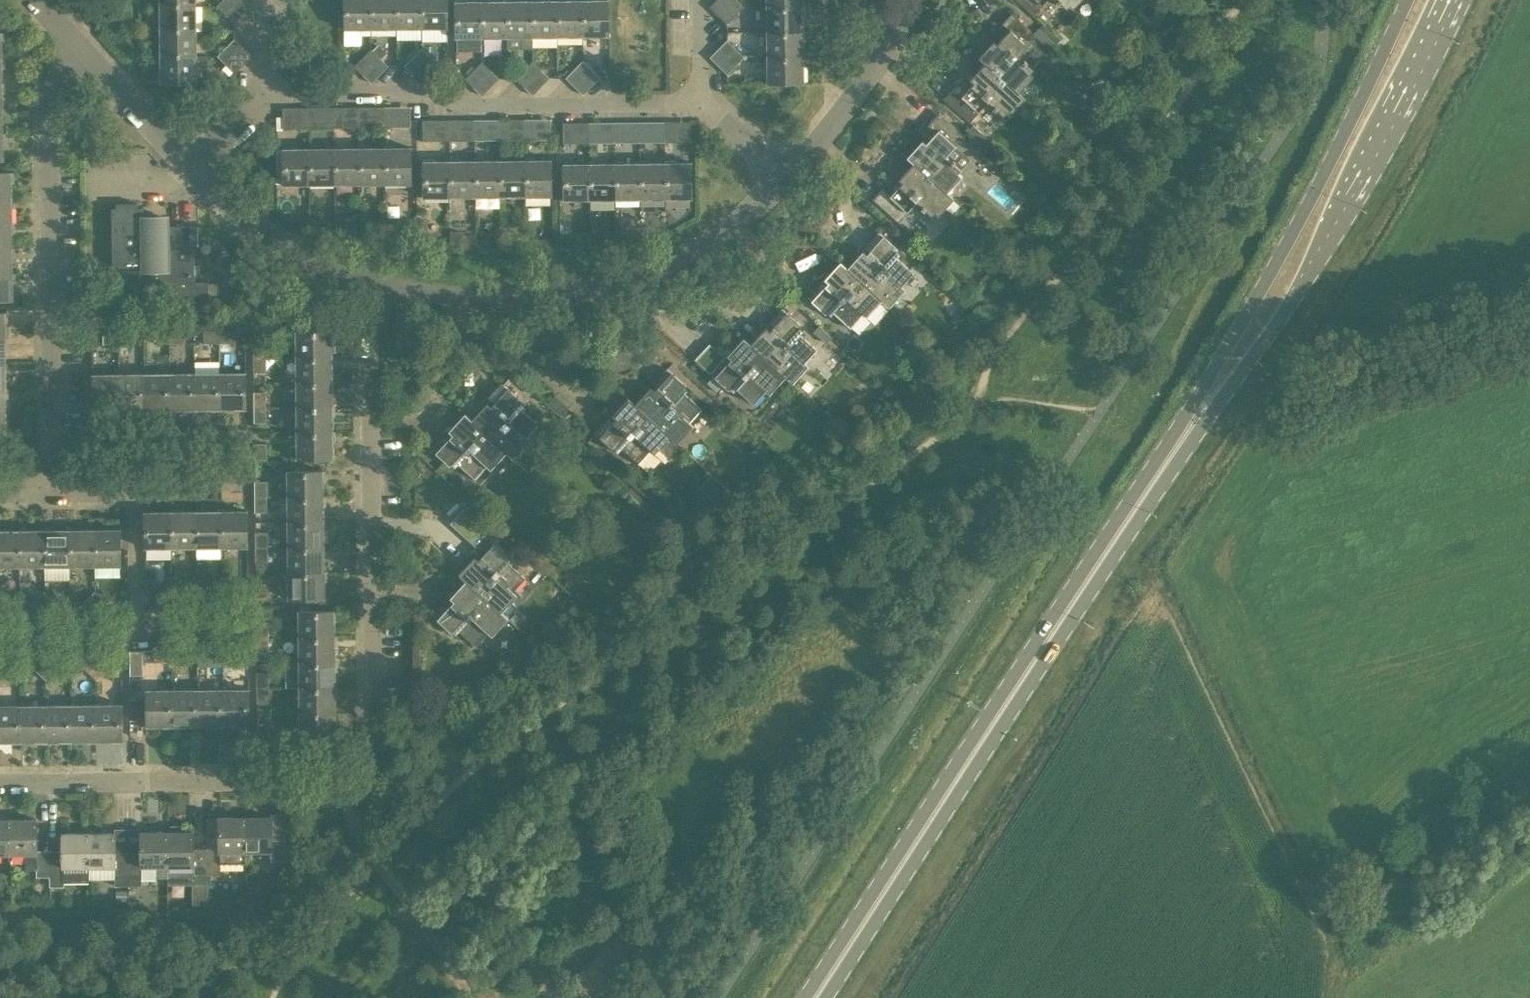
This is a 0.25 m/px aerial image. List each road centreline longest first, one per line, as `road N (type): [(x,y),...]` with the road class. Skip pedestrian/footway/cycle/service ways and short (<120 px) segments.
road 1 (residential): [(0,785),(332,782),(361,771),(374,744),(371,325),(379,285)]
road 2 (primary): [(816,997),(1176,450)]
road 3 (primary): [(1176,450),(1352,199),(1456,0)]
road 4 (primary): [(1407,0),(1176,450)]
road 5 (residential): [(0,492),(30,491),(51,471),(48,100),(83,52)]
road 6 (residential): [(261,93),(428,91),(473,105),(699,102)]
road 7 (residential): [(379,285),(508,300),(589,290),(670,261),(733,225),(785,180)]
road 8 (residential): [(188,167),(248,220),(379,285)]
road 9 (residential): [(785,180),(832,129),(915,0)]
road 10 (residential): [(83,52),(188,167)]

